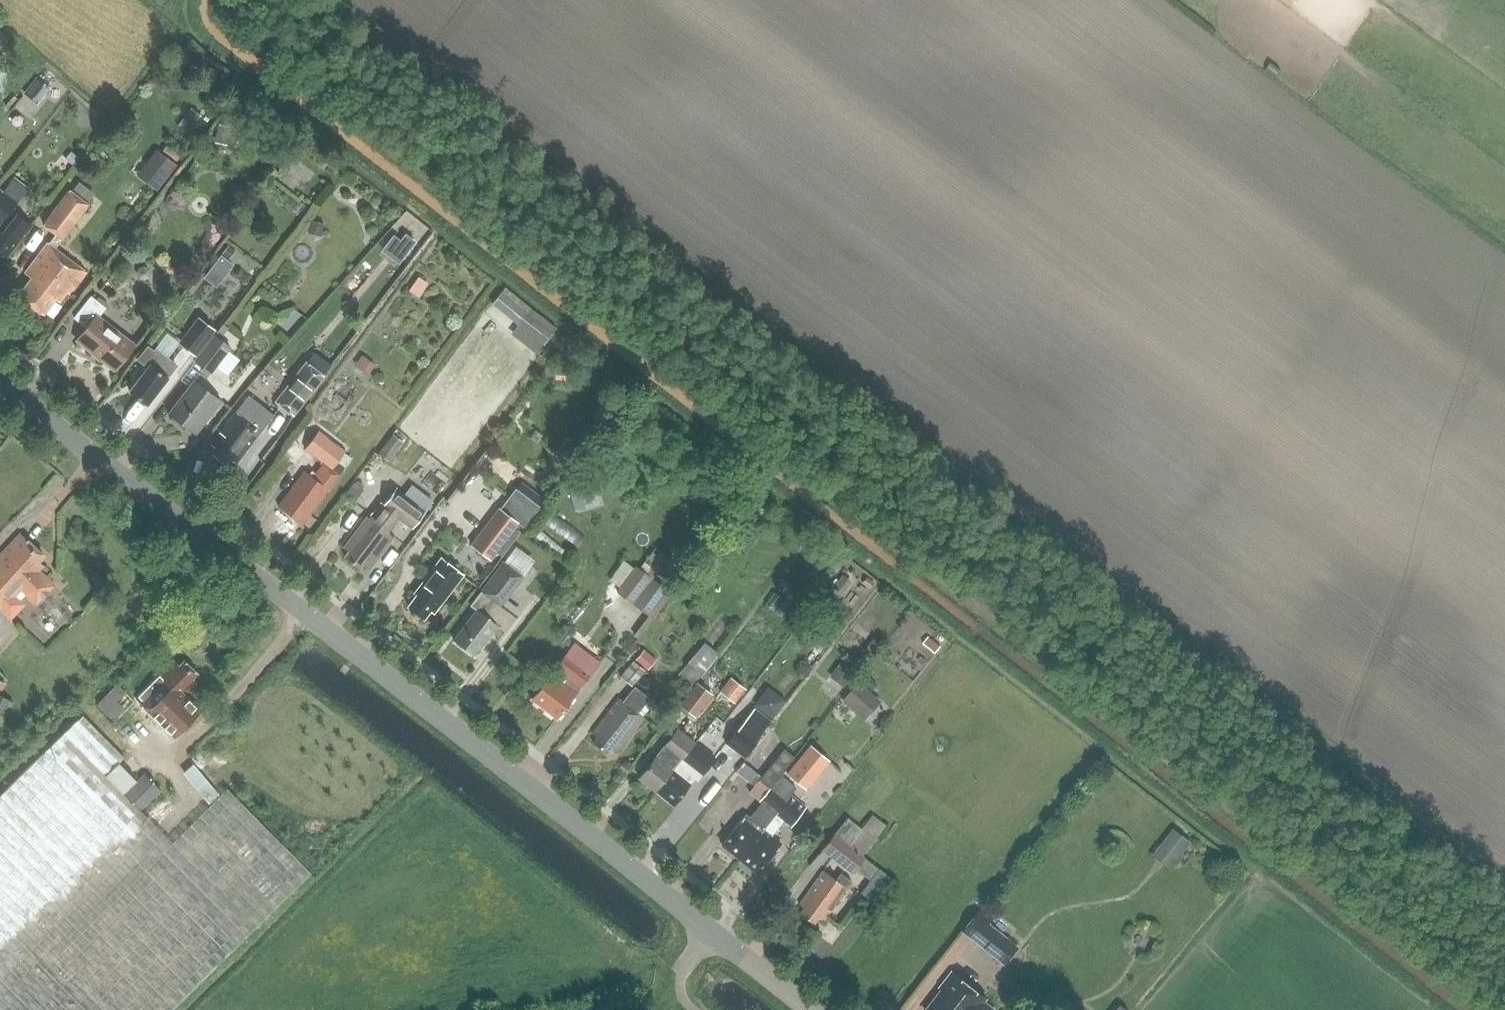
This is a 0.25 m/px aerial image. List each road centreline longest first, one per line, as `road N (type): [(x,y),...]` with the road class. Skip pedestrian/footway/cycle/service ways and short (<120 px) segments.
road 1 (tertiary): [(806,1009),(308,615),(0,383)]

